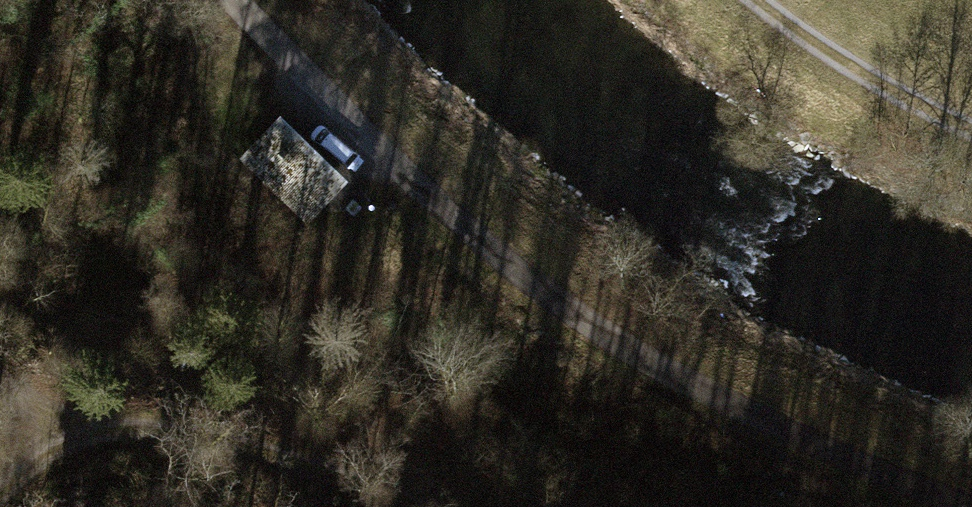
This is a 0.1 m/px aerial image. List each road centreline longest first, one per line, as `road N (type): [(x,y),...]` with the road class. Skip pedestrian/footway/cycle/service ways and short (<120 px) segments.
road 1 (track): [(223,0),(336,115),(614,349),(944,506)]
road 2 (track): [(425,506),(222,436),(93,425),(28,462),(0,494)]
road 3 (track): [(971,134),(801,36),(762,0)]

